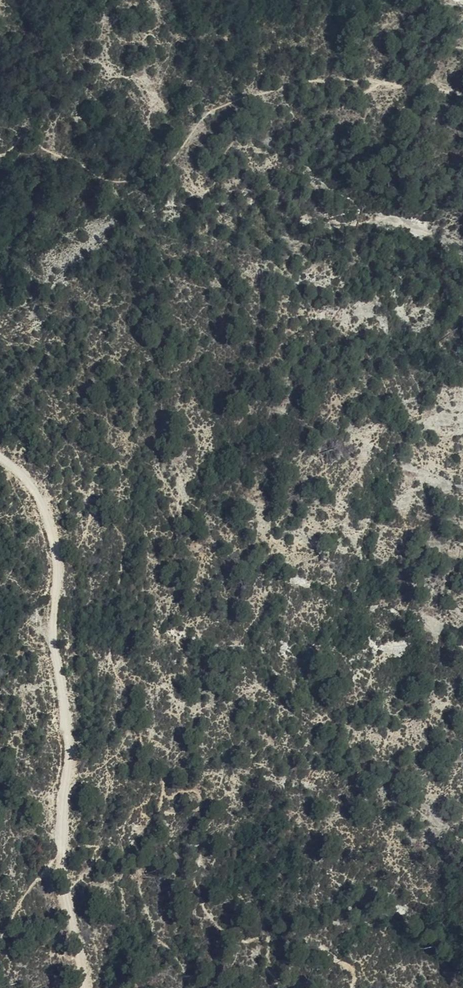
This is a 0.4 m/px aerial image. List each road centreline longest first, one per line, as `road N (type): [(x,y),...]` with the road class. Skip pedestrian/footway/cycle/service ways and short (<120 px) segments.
road 1 (track): [(85,987),(60,857),(69,742),(54,635),(56,550),(49,516),(0,455)]

